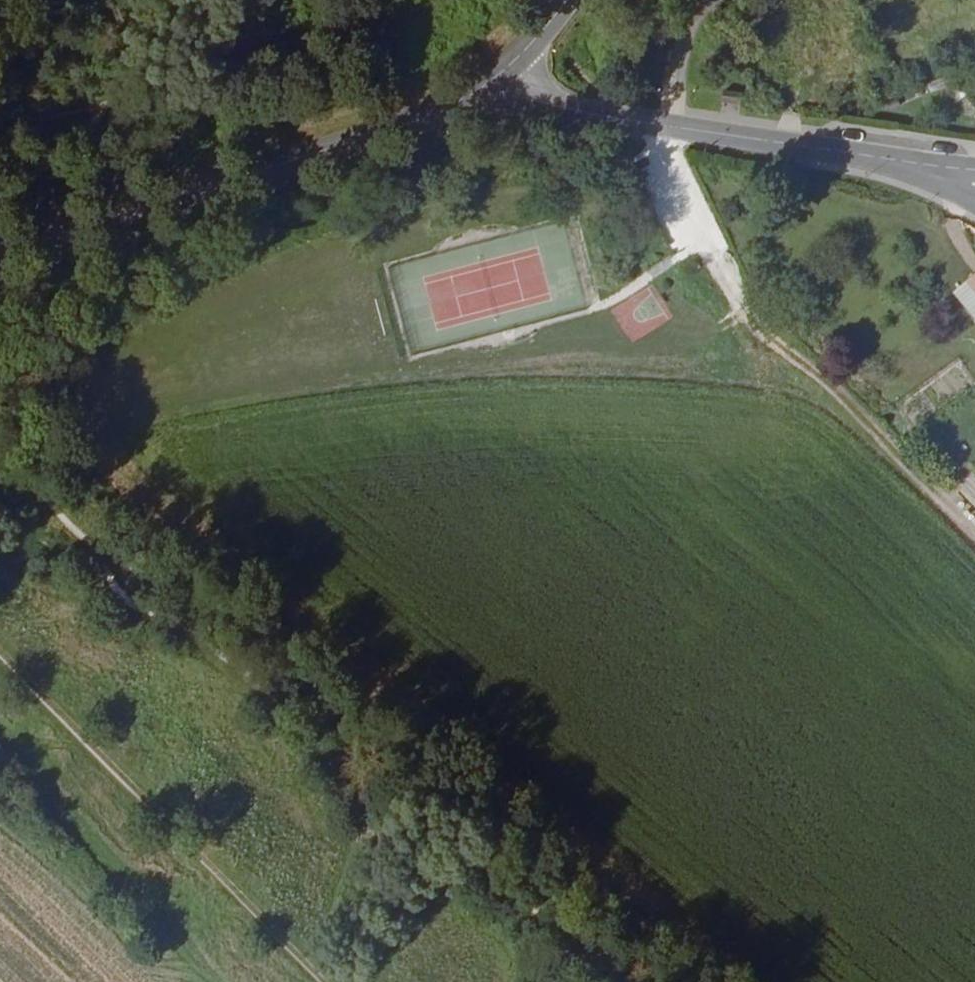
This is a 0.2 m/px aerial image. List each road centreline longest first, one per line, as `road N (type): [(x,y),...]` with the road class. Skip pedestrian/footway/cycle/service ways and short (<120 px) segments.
road 1 (secondary): [(489,83),(436,120),(0,252)]
road 2 (tertiary): [(969,171),(538,112),(489,83)]
road 3 (track): [(323,981),(0,645)]

